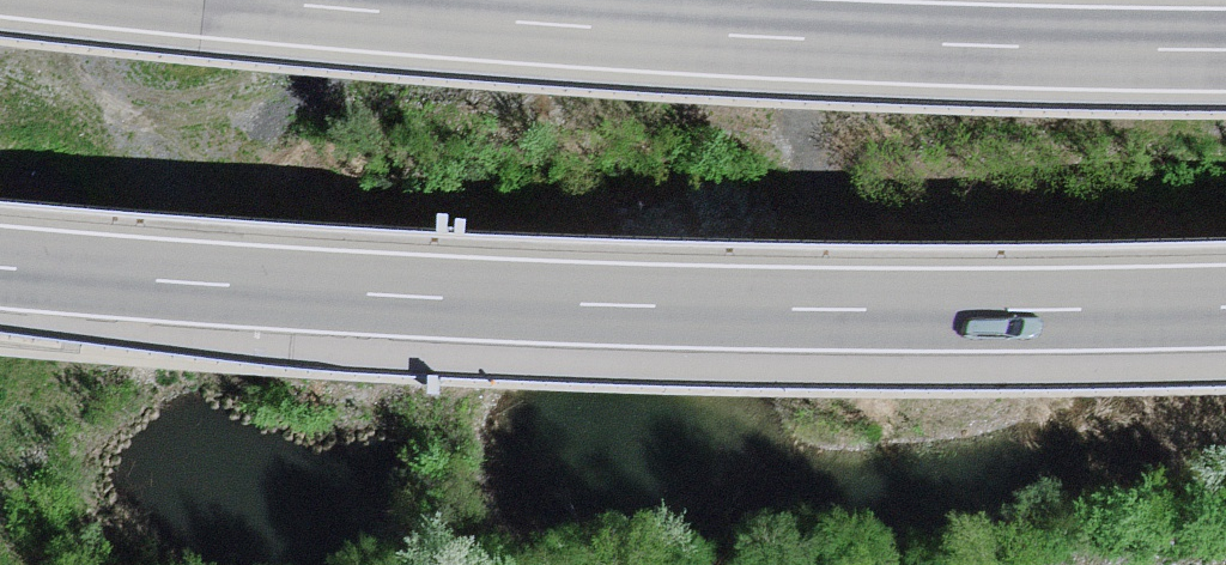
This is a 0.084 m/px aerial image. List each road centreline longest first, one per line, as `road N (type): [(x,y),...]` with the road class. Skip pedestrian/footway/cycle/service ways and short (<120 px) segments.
road 1 (motorway): [(0,268),(674,306),(1225,307)]
road 2 (motorway): [(1225,49),(692,33),(255,0)]

